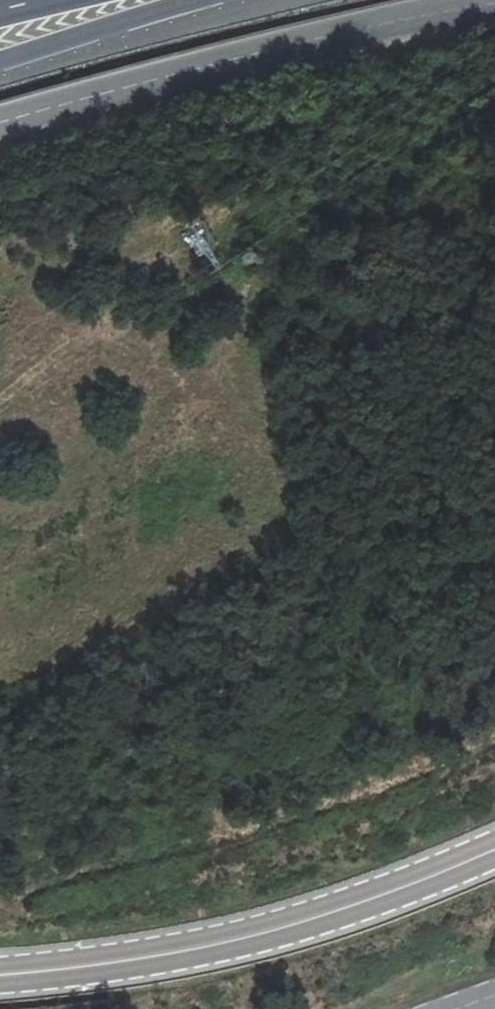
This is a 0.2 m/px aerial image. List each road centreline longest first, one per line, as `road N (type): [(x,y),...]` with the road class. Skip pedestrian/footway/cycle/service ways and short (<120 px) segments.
road 1 (tertiary): [(0,975),(176,955),(306,922),(494,852)]
road 2 (motorway): [(0,63),(199,0)]

